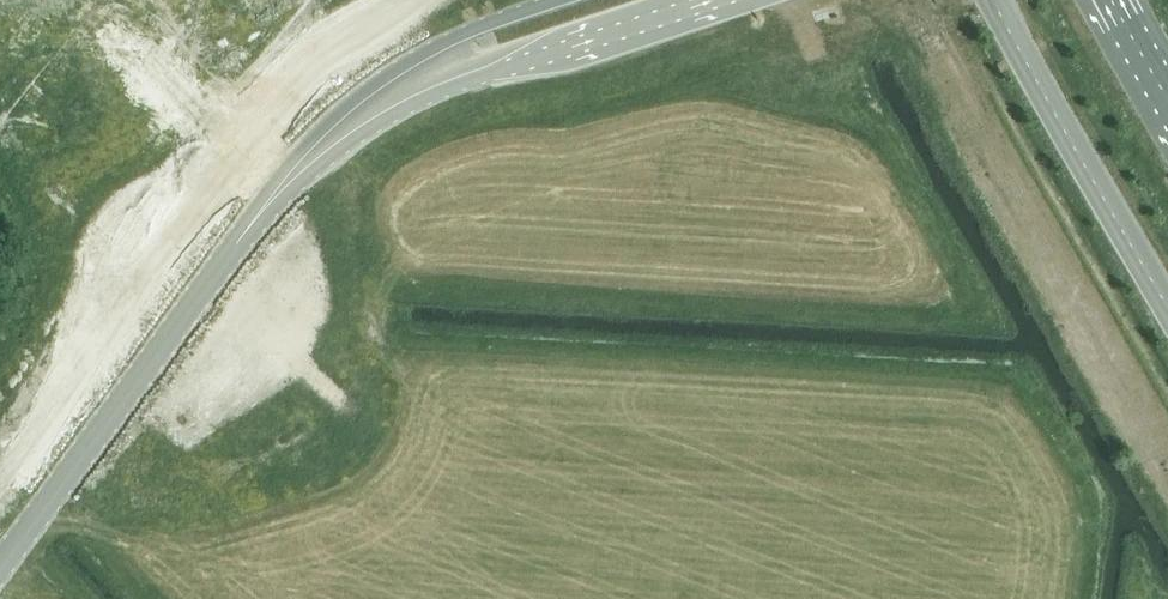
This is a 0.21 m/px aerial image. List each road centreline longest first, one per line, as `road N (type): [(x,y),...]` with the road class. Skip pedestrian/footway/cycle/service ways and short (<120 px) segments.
road 1 (tertiary): [(93,598),(168,563),(351,504),(379,487),(400,439),(454,204),(480,141),(540,57)]
road 2 (tertiary): [(553,0),(344,84),(309,120),(250,206),(210,237)]
road 3 (tertiary): [(254,263),(330,155),(363,125),(540,57)]
road 4 (primary): [(994,0),(1167,307)]
road 5 (tertiary): [(0,569),(164,344)]
road 6 (tertiary): [(540,57),(715,0)]
road 7 (tertiary): [(210,237),(175,243),(149,268),(142,303),(164,344)]

